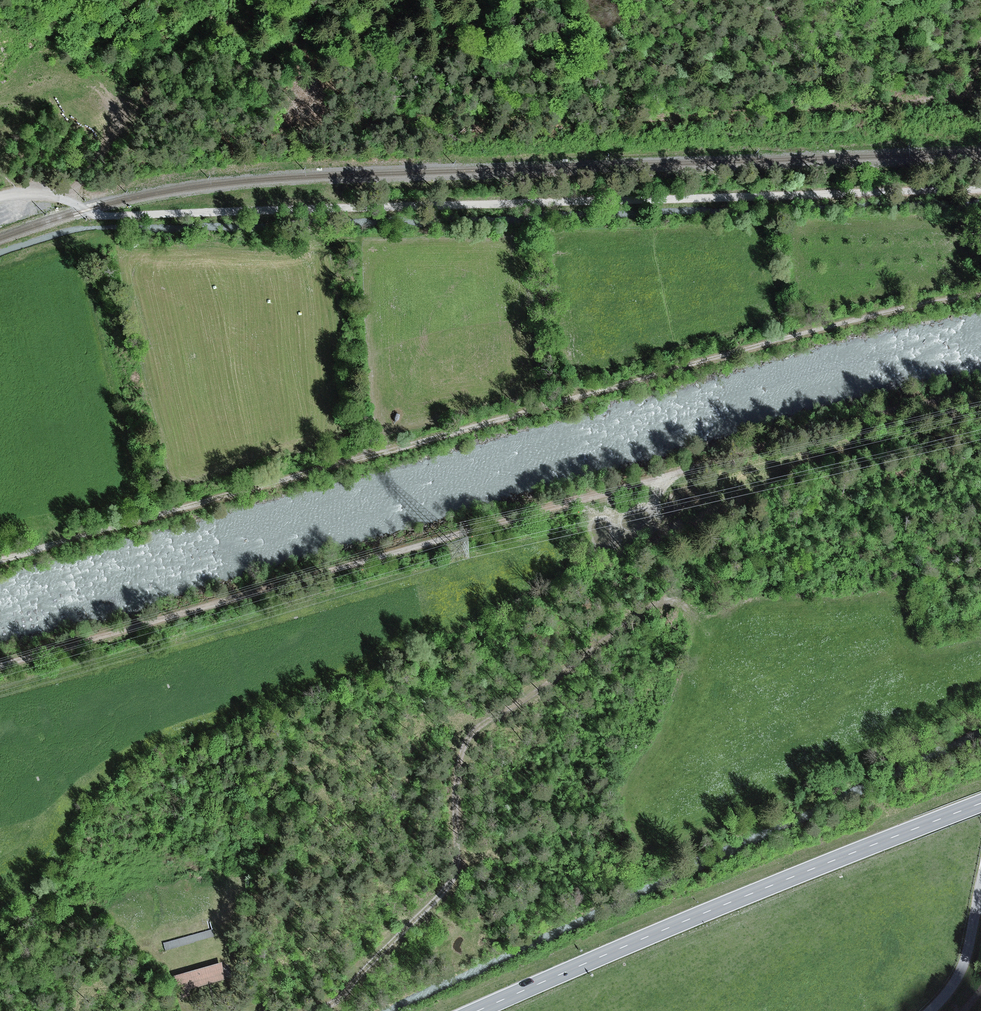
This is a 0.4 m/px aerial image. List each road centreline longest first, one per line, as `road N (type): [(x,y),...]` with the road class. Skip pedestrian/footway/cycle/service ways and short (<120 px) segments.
road 1 (track): [(0,662),(387,549),(980,394)]
road 2 (track): [(0,560),(839,324),(980,295)]
road 3 (track): [(980,188),(112,215),(50,189),(0,198)]
road 4 (primary): [(980,803),(480,1010)]
road 5 (tertiary): [(930,1010),(964,965),(980,887)]

